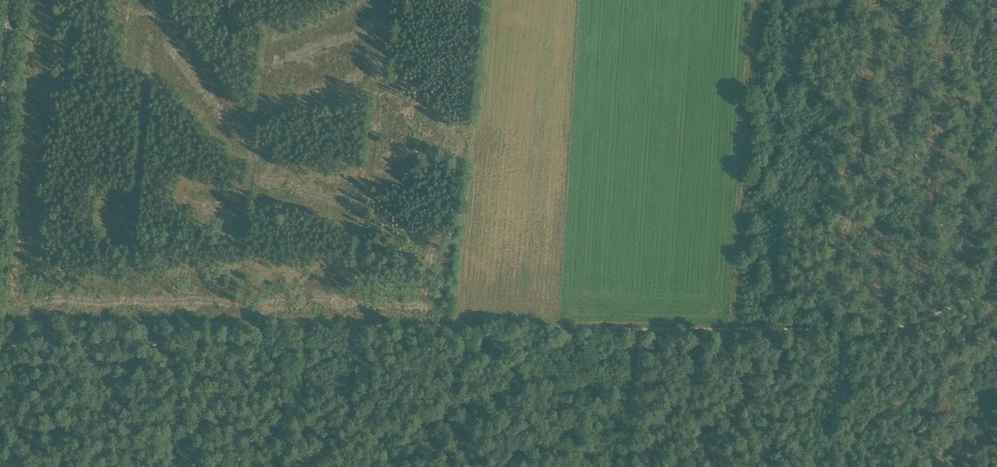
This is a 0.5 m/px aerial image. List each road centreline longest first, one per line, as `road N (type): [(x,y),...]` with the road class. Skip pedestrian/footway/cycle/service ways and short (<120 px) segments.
road 1 (track): [(636,322),(224,316)]
road 2 (track): [(996,275),(956,303),(899,325),(636,322)]
road 3 (track): [(755,0),(733,323)]
road 4 (track): [(0,262),(16,0)]
road 5 (track): [(224,316),(0,313)]
road 6 (track): [(627,466),(636,322)]

